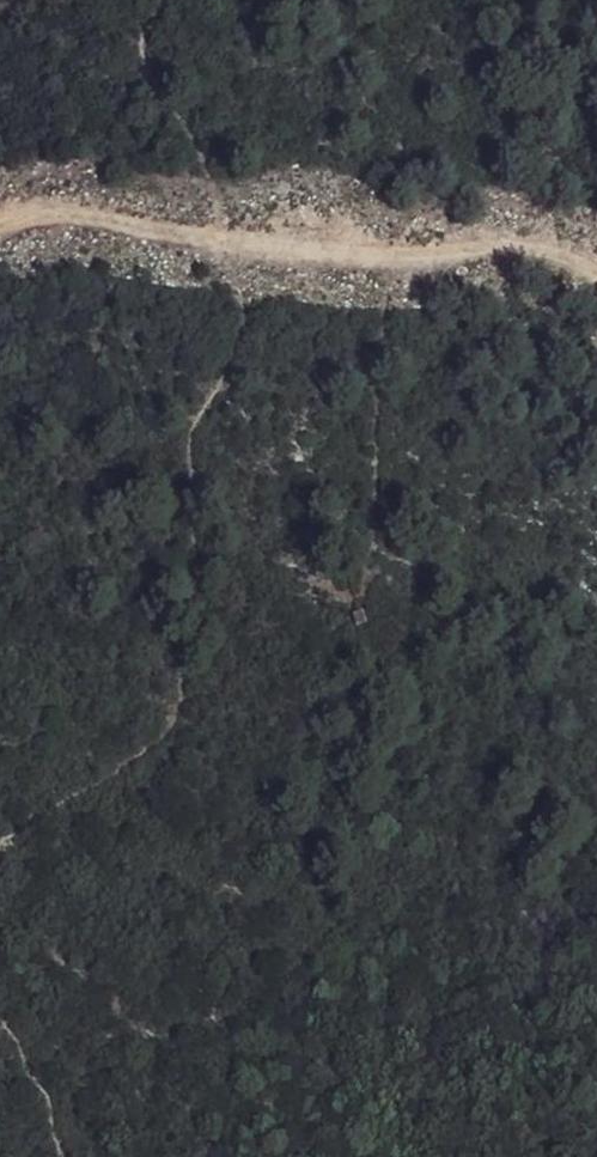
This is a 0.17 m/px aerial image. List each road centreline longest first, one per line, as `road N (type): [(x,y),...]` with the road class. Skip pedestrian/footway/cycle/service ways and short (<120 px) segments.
road 1 (track): [(596,274),(501,254),(269,254),(79,205),(0,227)]

